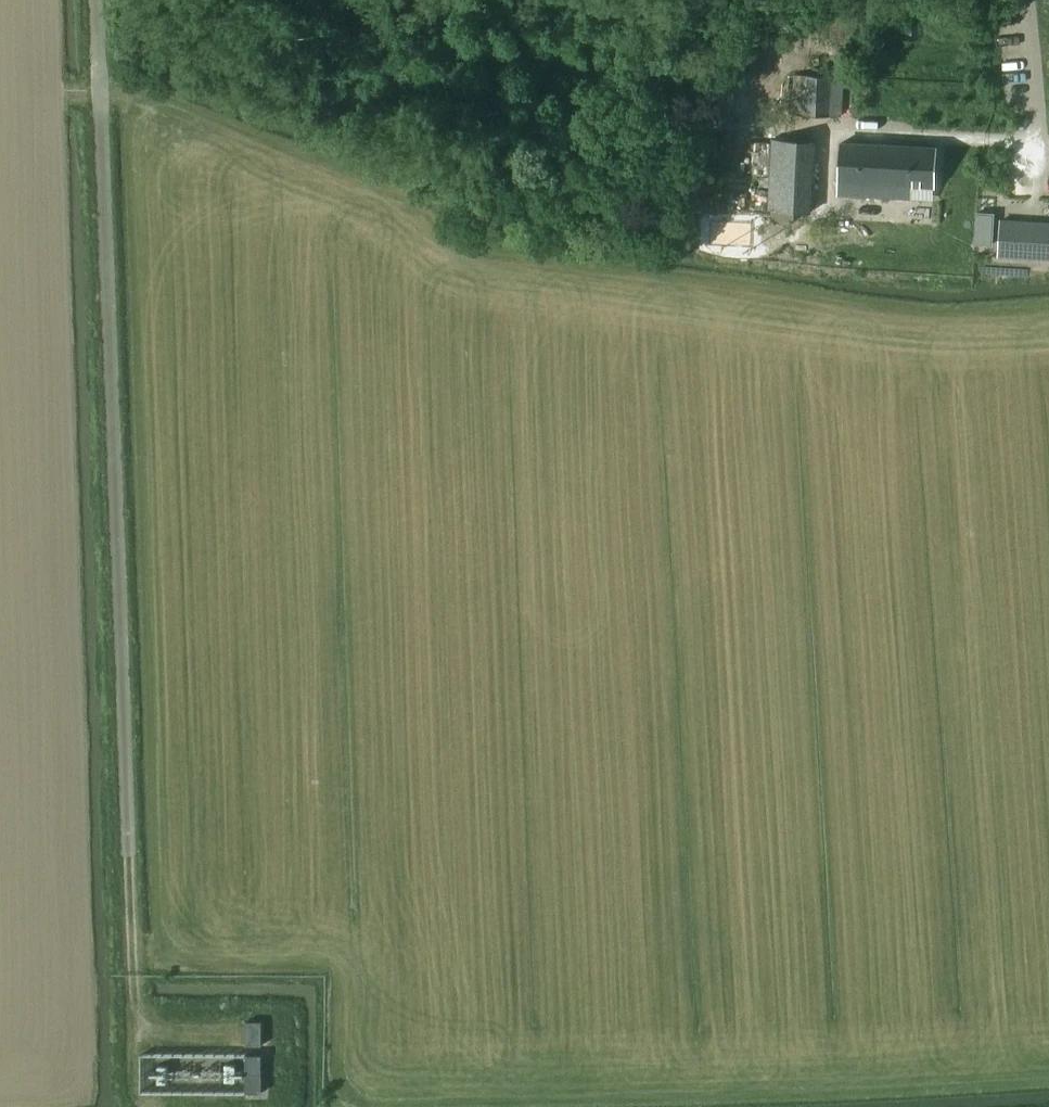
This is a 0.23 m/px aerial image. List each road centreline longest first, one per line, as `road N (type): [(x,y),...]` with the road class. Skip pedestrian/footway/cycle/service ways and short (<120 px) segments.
road 1 (track): [(239,1036),(167,1034),(137,1009),(130,854)]

